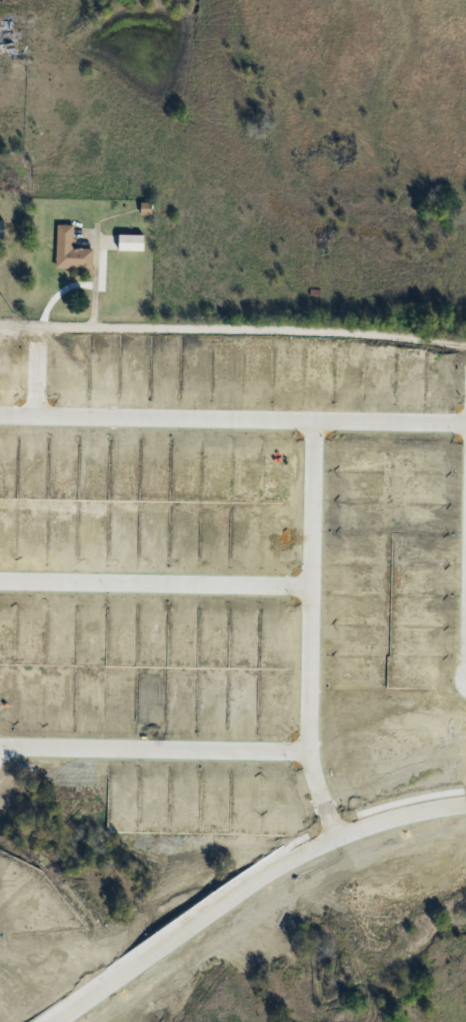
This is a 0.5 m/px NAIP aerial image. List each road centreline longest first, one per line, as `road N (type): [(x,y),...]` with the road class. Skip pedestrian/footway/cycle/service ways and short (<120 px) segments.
road 1 (residential): [(465,804),(361,827),(286,863),(56,1021)]
road 2 (residential): [(0,416),(465,423)]
road 3 (residential): [(346,864),(307,753),(310,421)]
road 4 (residential): [(103,1021),(298,888),(393,847),(465,833)]
road 5 (residential): [(0,581),(309,585)]
road 6 (residential): [(307,753),(0,751)]

